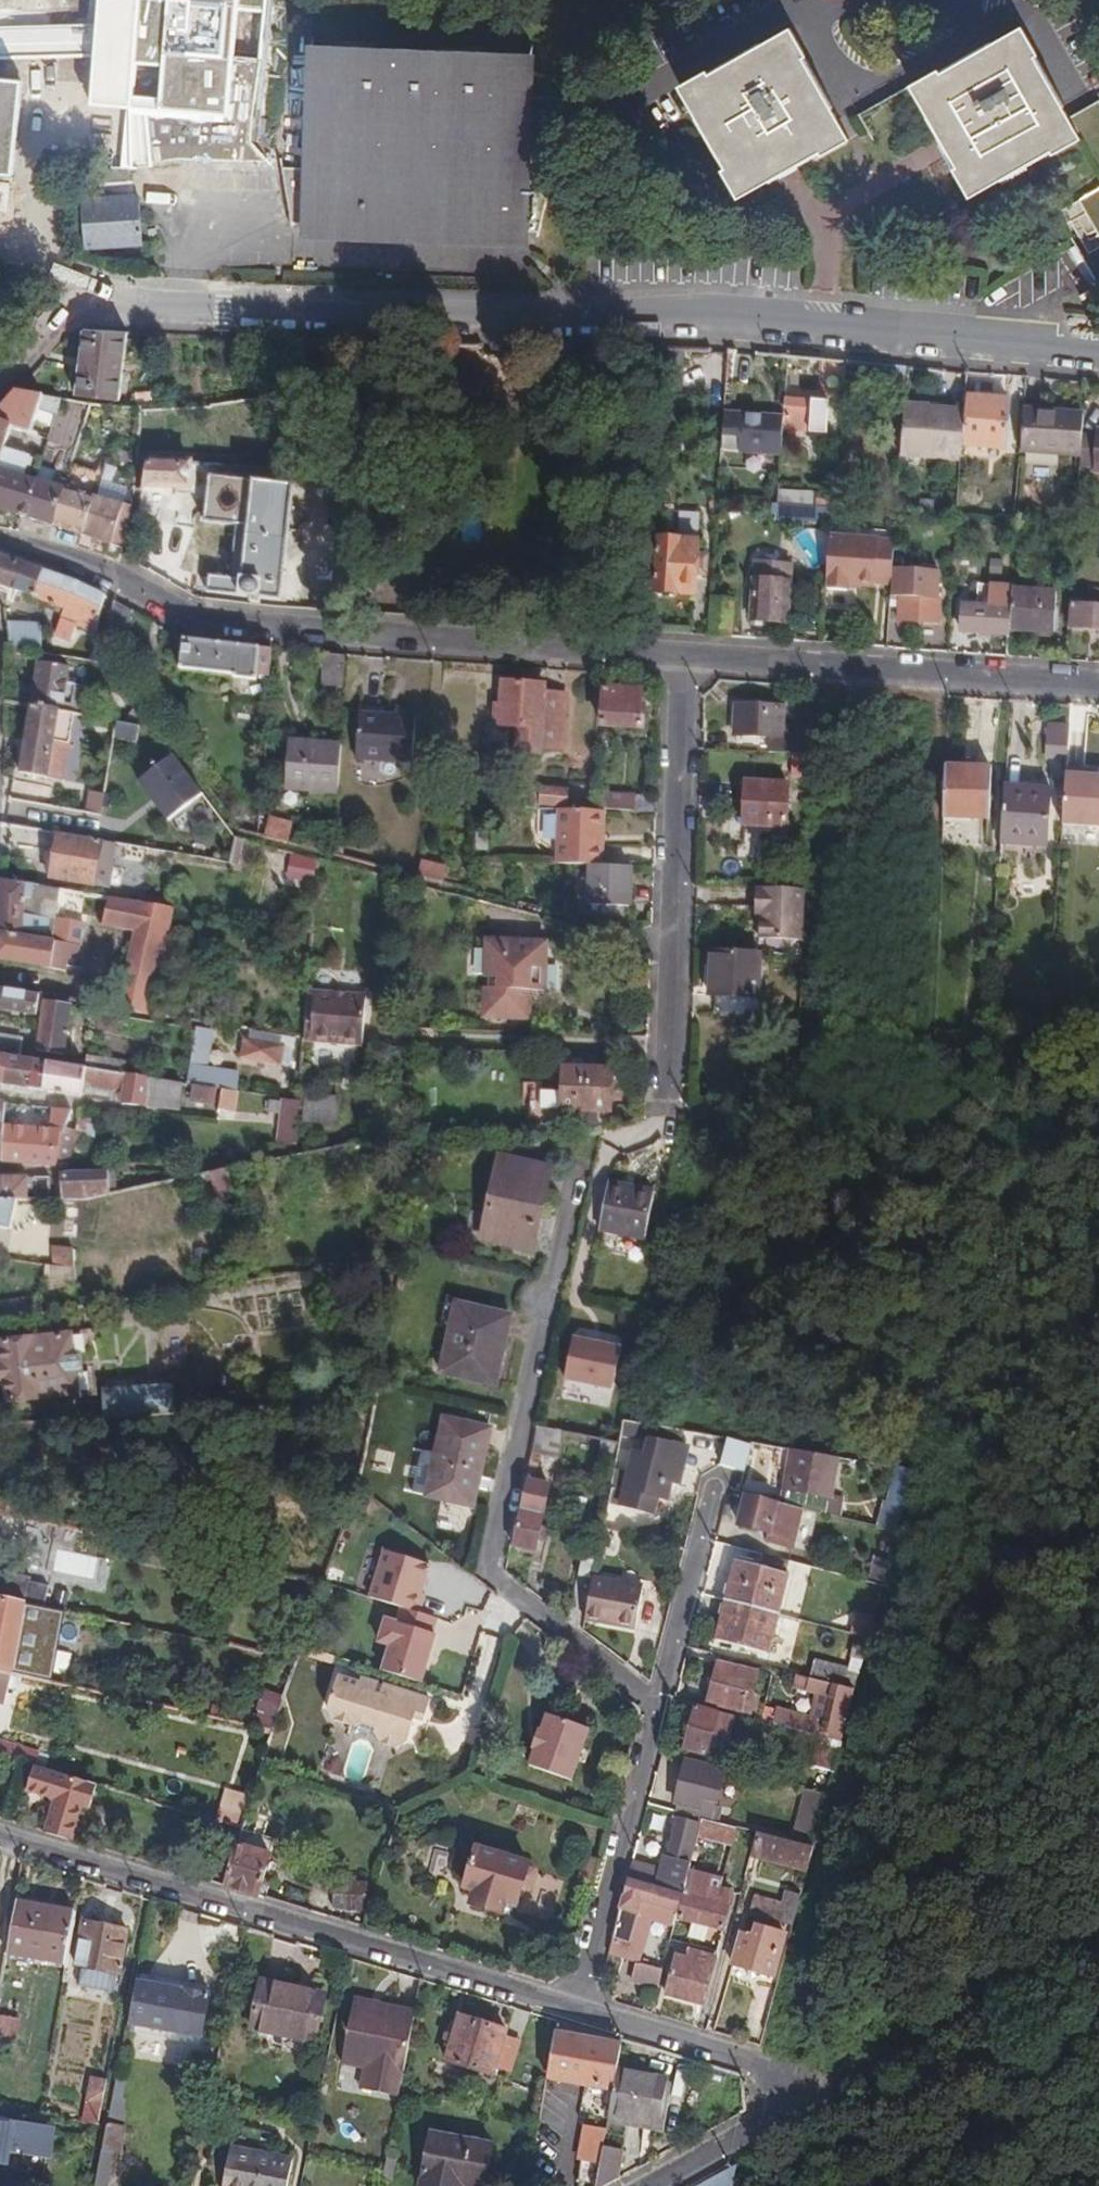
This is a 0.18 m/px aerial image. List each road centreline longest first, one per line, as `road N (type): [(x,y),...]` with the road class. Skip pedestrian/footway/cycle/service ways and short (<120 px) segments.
road 1 (residential): [(0,385),(66,325),(127,304),(313,311),(715,309),(1098,352)]
road 2 (residential): [(0,550),(182,606),(586,654),(692,655)]
road 3 (residential): [(659,1706),(489,1572),(587,1143)]
road 4 (residential): [(579,2007),(0,1835)]
road 5 (residential): [(673,1097),(692,655)]
road 6 (residential): [(692,655),(1098,684)]
road 7 (residential): [(659,1706),(579,2007)]
road 8 (residential): [(830,2082),(579,2007)]
road 9 (residential): [(715,1488),(659,1706)]
road 10 (residential): [(830,2082),(642,2185)]

